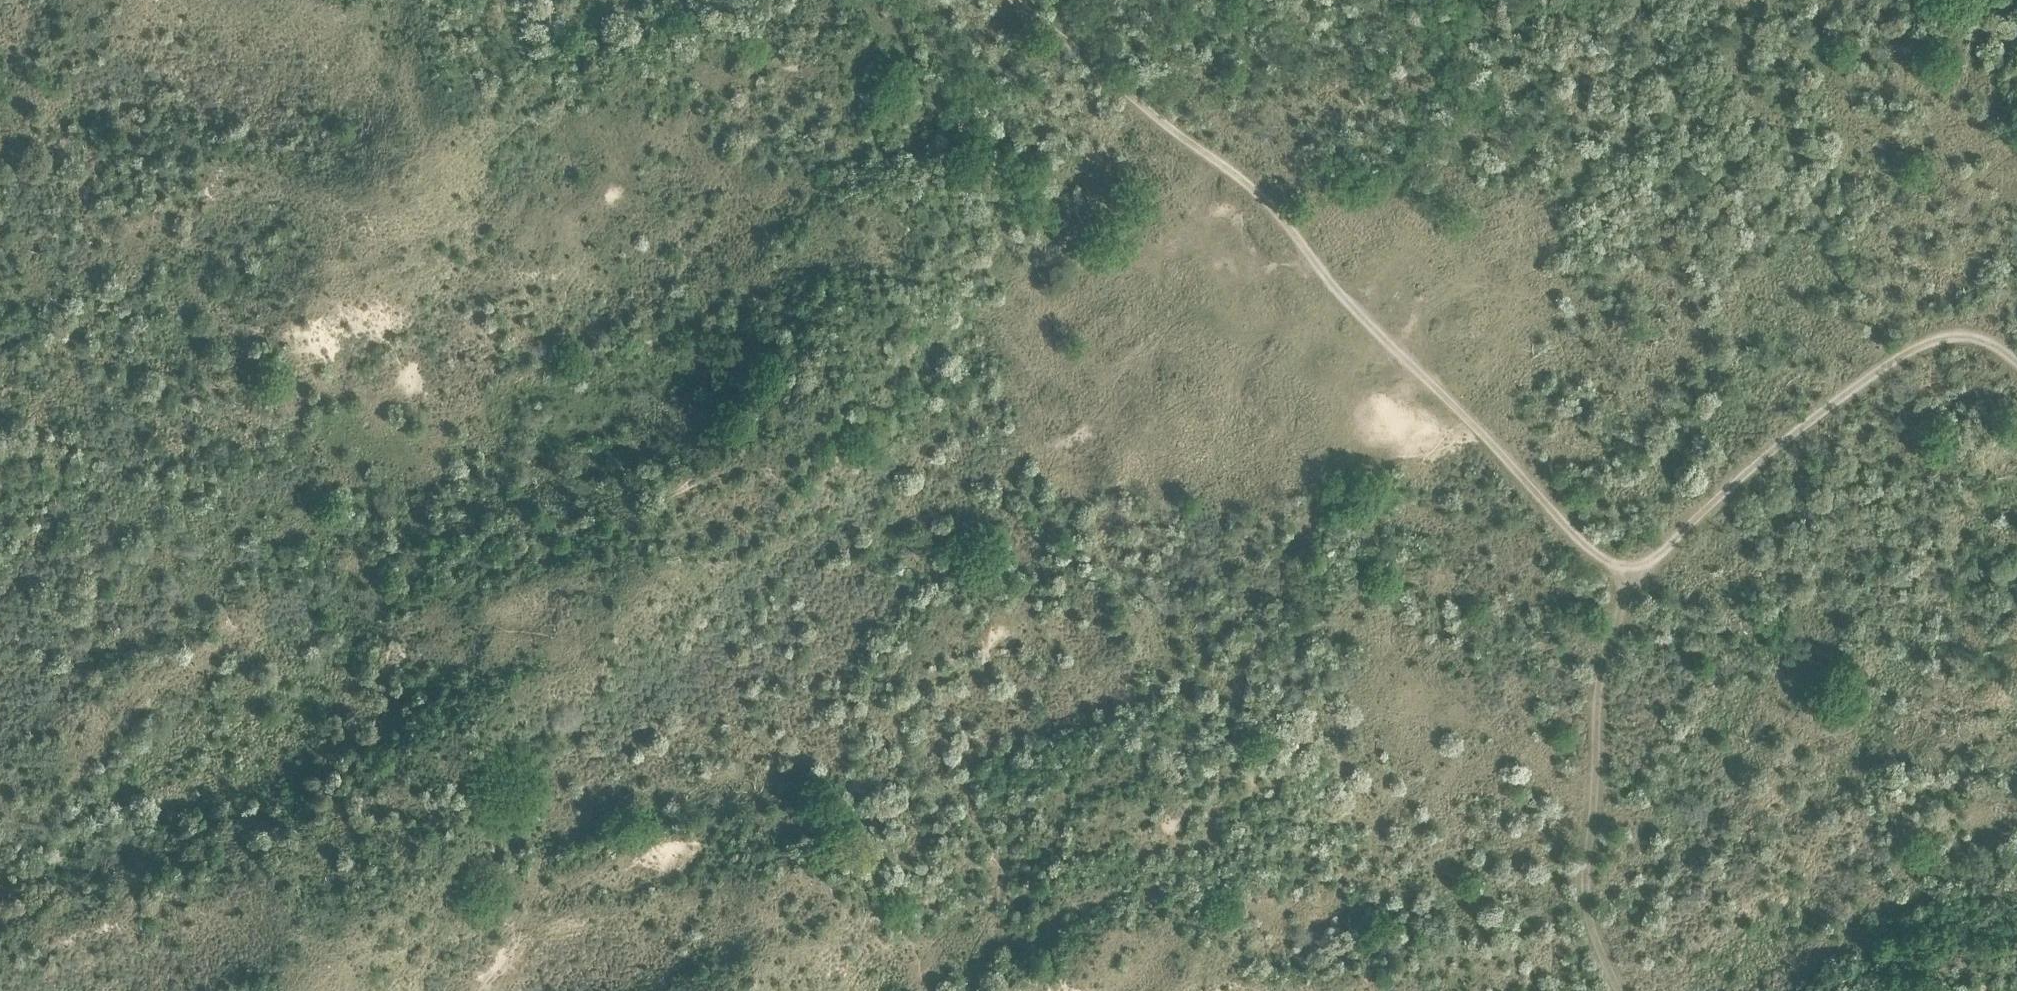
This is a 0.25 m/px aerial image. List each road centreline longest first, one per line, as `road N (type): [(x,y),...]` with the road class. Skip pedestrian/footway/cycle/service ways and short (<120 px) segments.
road 1 (track): [(2016,370),(1978,343),(1946,342),(1818,423),(1621,580),(1352,319),(1284,234),(996,0)]
road 2 (track): [(1620,990),(1600,956),(1585,876),(1598,702),(1621,580)]

